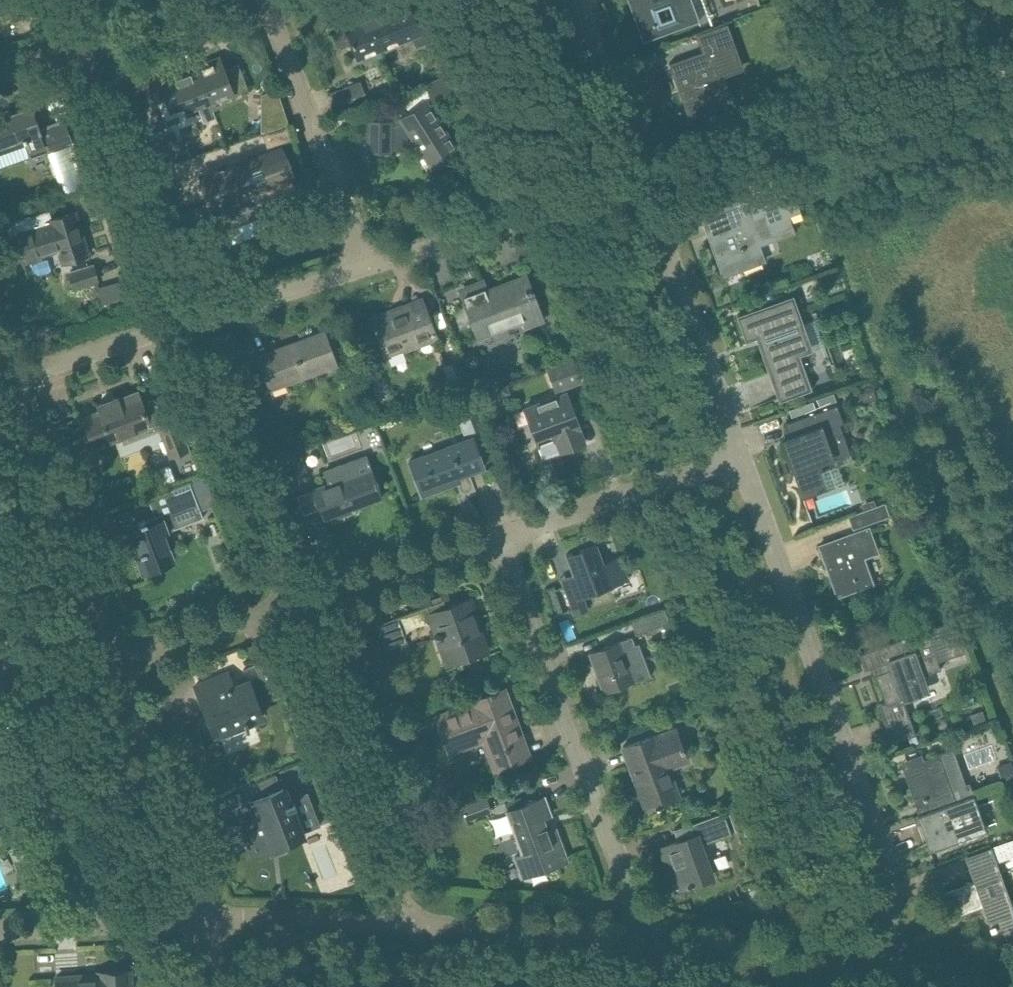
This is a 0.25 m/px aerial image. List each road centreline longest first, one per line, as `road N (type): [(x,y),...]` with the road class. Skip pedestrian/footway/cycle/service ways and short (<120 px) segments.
road 1 (residential): [(880,964),(889,912),(878,832),(741,457)]
road 2 (residential): [(651,949),(499,537)]
road 3 (residential): [(413,926),(289,607)]
road 4 (residential): [(112,666),(1,380)]
road 5 (residential): [(289,607),(180,324)]
road 6 (residential): [(741,457),(641,181)]
road 7 (residential): [(180,324),(74,52)]
road 8 (residential): [(368,266),(641,181)]
road 9 (residential): [(368,266),(265,0)]
road 10 (residential): [(209,918),(112,666)]
road 11 (residential): [(89,924),(0,679)]
road 12 (residential): [(499,537),(741,457)]
road 13 (residential): [(651,949),(413,926)]
road 14 (residential): [(880,964),(845,977),(651,949)]
road 15 (residential): [(289,607),(499,537)]
road 16 (residential): [(413,926),(209,918)]
road 17 (residential): [(180,324),(368,266)]
road 18 (residential): [(641,181),(576,0)]
road 19 (residential): [(1,380),(180,324)]
road 20 (residential): [(112,666),(289,607)]
road 21 (residential): [(74,52),(235,0)]

